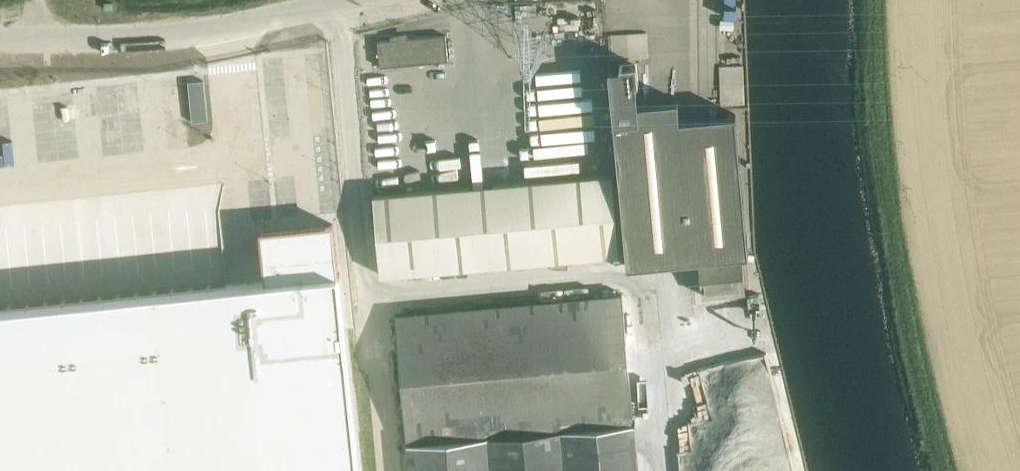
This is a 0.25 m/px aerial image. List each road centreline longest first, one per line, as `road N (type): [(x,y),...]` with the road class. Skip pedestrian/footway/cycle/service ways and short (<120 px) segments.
road 1 (unclassified): [(683,470),(663,276),(346,305),(314,10)]
road 2 (unclassified): [(41,40),(177,35),(314,10)]

